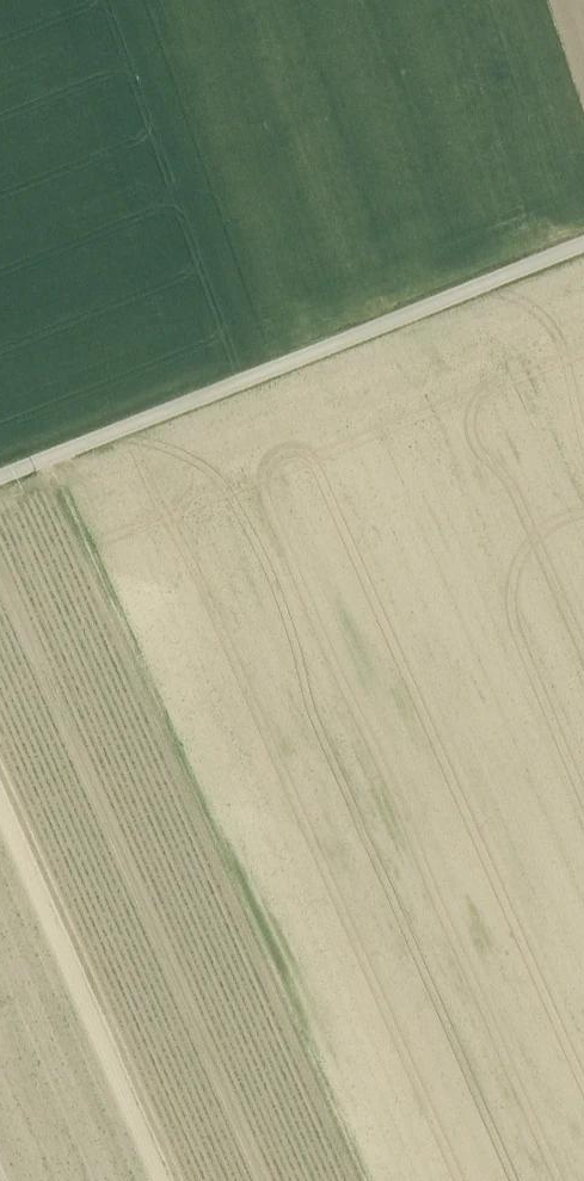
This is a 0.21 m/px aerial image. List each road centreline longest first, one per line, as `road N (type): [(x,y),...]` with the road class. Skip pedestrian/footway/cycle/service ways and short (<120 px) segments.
road 1 (track): [(0,477),(583,244)]

